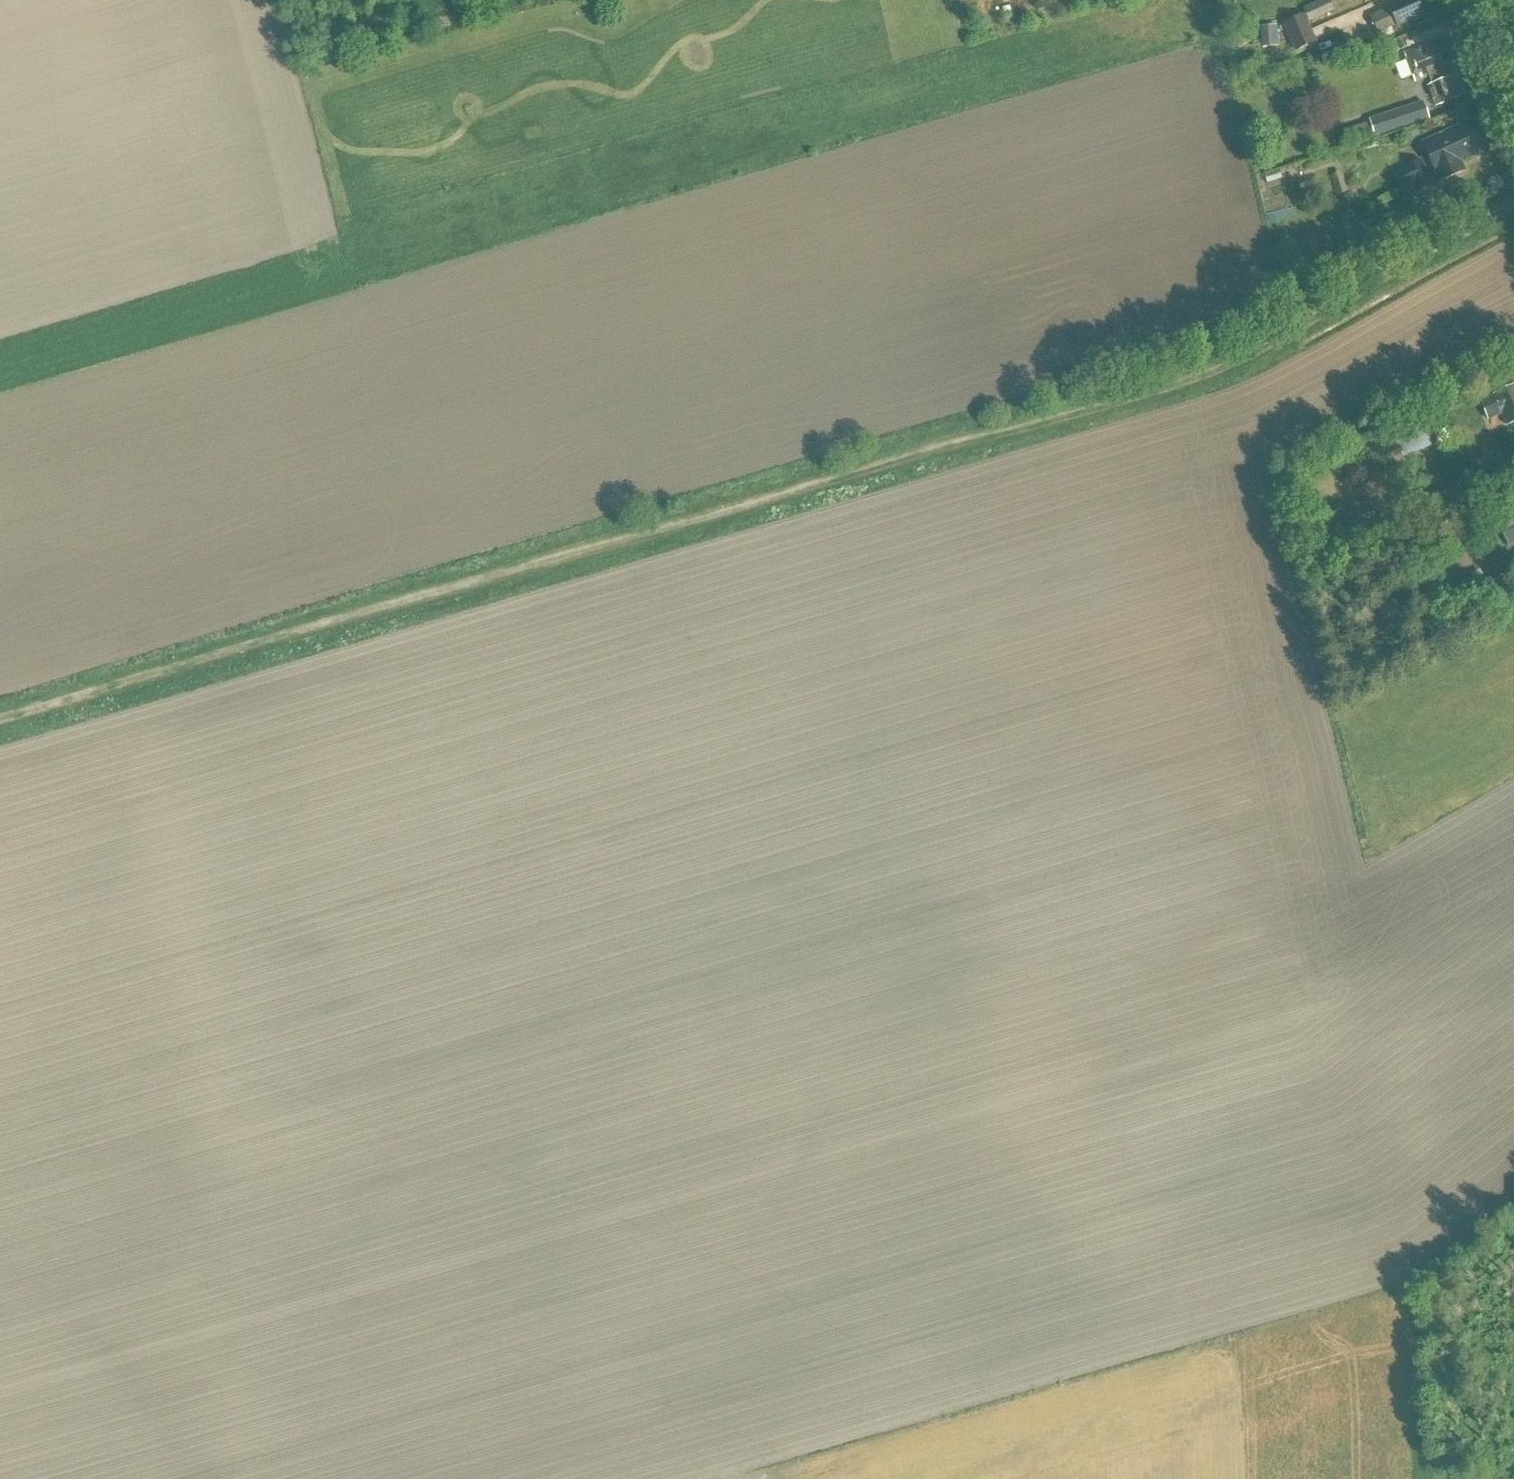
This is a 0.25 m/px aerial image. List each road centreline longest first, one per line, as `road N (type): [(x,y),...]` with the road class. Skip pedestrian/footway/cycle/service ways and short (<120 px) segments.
road 1 (track): [(1513,204),(1279,345),(1158,391),(0,720)]

